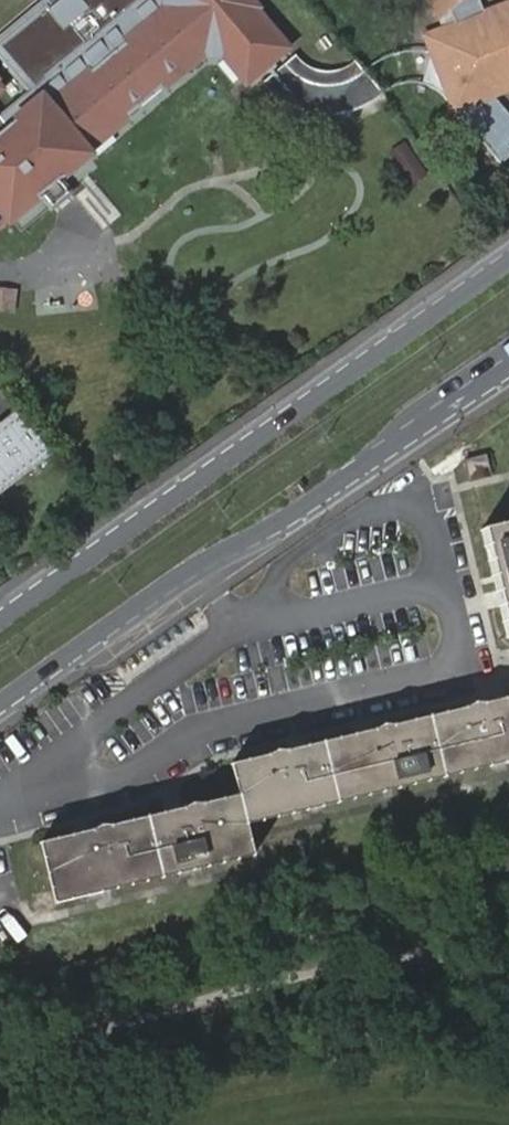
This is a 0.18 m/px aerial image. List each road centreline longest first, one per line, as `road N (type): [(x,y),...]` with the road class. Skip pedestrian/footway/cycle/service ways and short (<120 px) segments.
road 1 (tertiary): [(508,257),(0,617)]
road 2 (tertiary): [(0,705),(176,580),(329,490),(508,360)]

